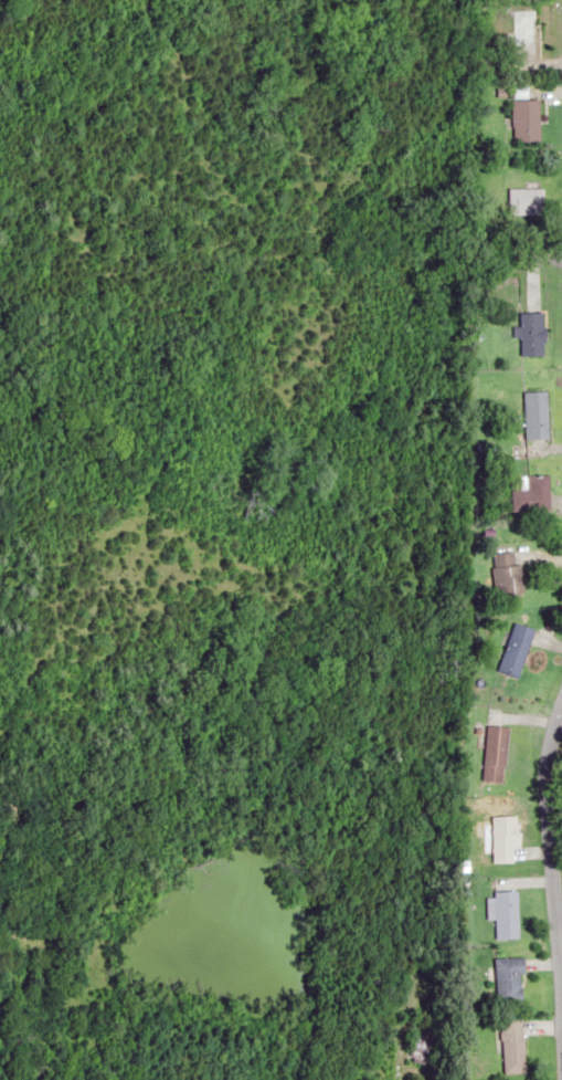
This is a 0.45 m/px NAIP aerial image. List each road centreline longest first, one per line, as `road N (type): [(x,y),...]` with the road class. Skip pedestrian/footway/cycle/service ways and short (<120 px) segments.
road 1 (residential): [(558,955),(549,753),(561,706)]
road 2 (residential): [(561,1077),(558,955)]

